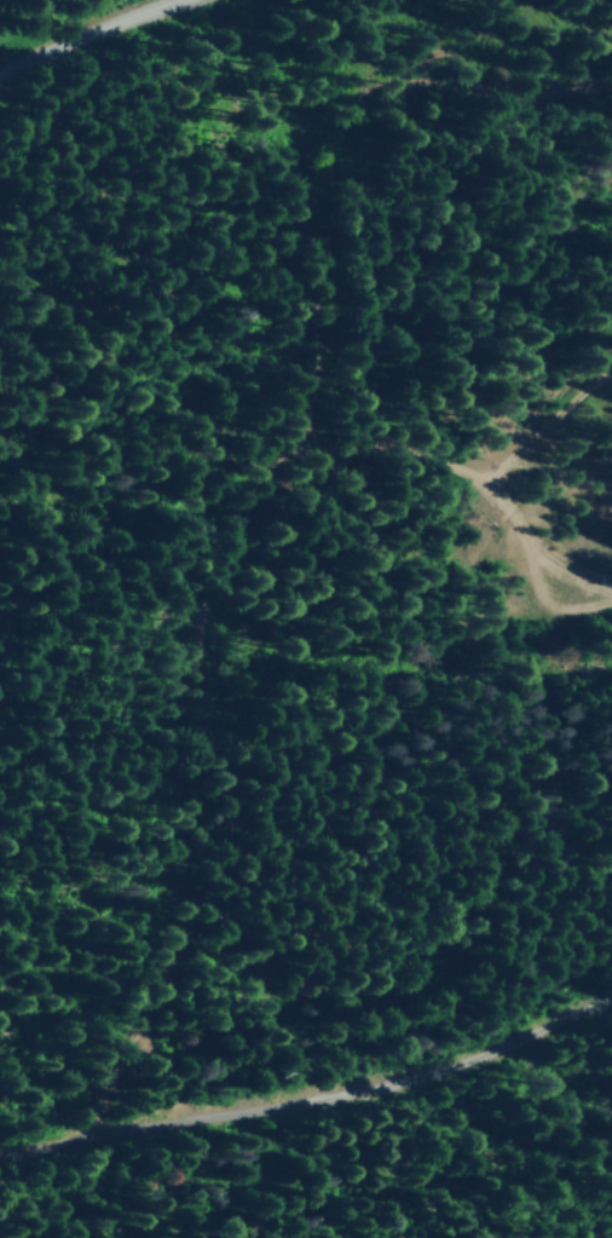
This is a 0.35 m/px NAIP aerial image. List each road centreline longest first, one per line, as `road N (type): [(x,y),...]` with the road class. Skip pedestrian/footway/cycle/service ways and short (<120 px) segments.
road 1 (track): [(77,1139),(236,871),(236,782),(200,651),(250,506),(306,421),(328,332),(296,200),(323,128),(380,90),(544,90),(611,80)]
road 2 (track): [(611,998),(477,1060),(289,1105),(0,1155)]
road 3 (tertiary): [(0,74),(174,0)]

